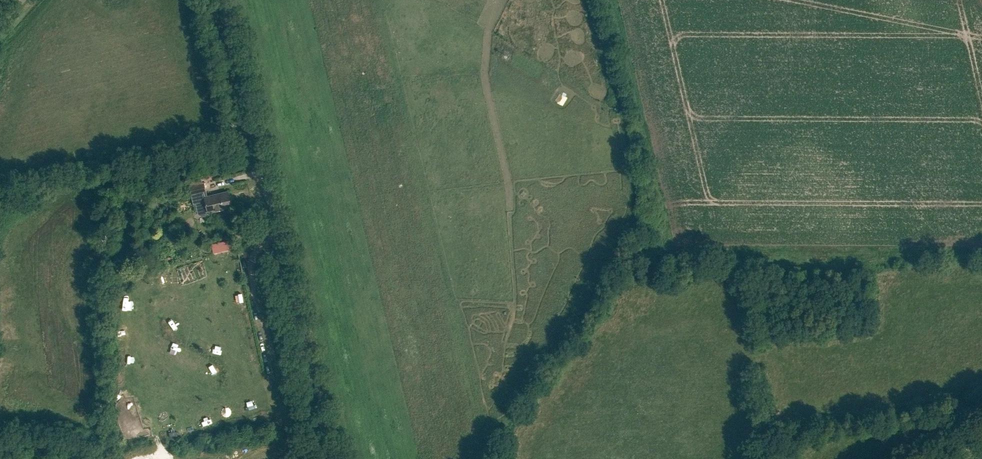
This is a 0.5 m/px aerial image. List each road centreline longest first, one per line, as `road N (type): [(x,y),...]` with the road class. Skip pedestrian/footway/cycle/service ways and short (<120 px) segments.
road 1 (unclassified): [(333,458),(223,0)]
road 2 (track): [(282,245),(268,249),(300,403),(280,406)]

